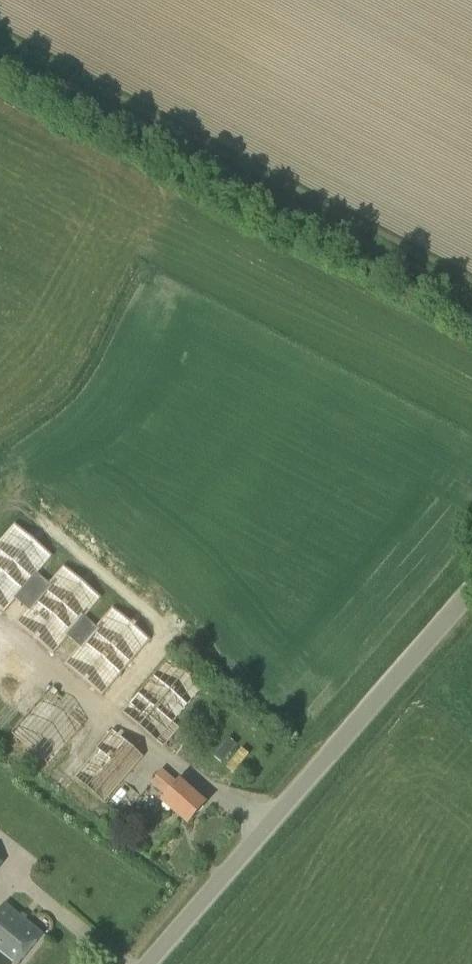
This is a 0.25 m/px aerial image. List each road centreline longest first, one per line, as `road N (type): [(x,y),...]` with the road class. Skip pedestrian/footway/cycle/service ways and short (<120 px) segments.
road 1 (unclassified): [(147,963),(471,589)]

